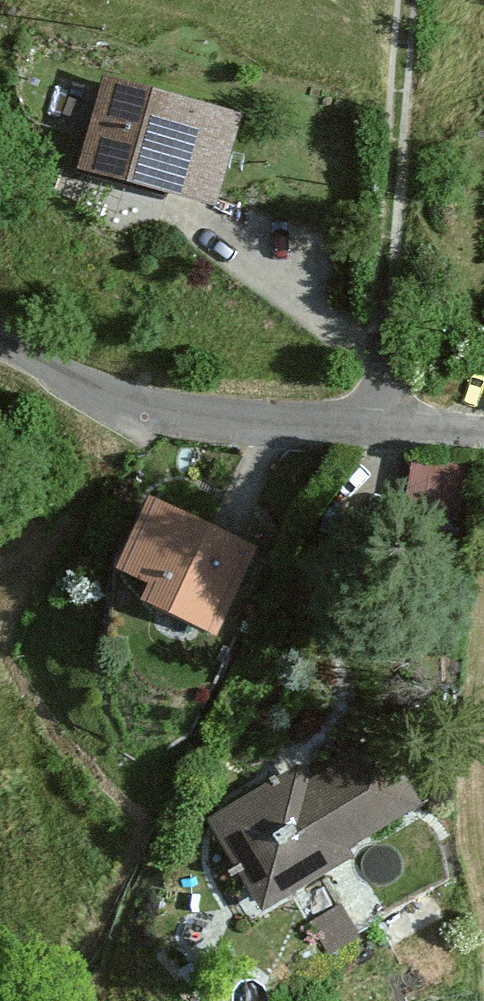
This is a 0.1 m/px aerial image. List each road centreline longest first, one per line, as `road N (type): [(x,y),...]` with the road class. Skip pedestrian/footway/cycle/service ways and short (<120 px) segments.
road 1 (unclassified): [(0,337),(109,389),(243,426),(483,432)]
road 2 (track): [(410,0),(381,363)]

